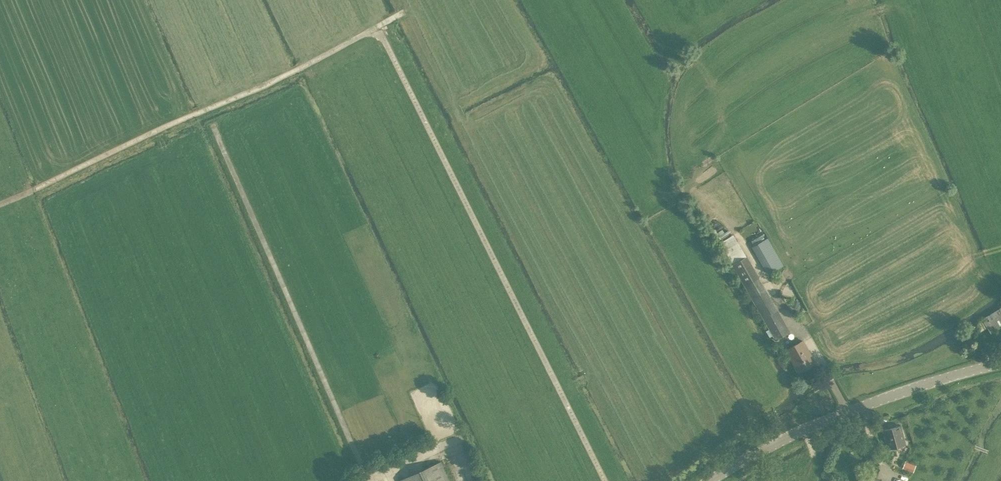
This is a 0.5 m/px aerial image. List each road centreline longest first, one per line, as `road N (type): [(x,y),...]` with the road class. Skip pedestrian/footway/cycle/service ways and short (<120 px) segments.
road 1 (track): [(0,207),(297,77),(400,22)]
road 2 (track): [(363,480),(205,118)]
road 3 (tertiary): [(710,480),(837,416),(1000,363)]

